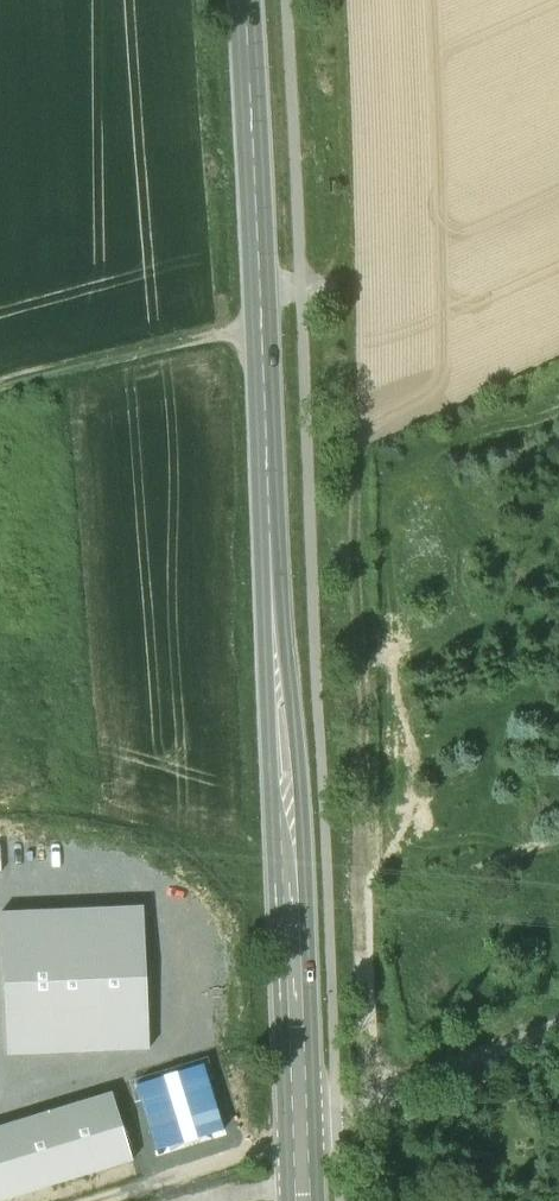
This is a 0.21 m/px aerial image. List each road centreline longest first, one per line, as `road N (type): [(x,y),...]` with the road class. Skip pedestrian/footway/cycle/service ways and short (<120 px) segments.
road 1 (secondary): [(300,1200),(245,0)]
road 2 (track): [(102,1200),(332,1132),(558,1032)]
road 3 (track): [(0,389),(265,326)]

